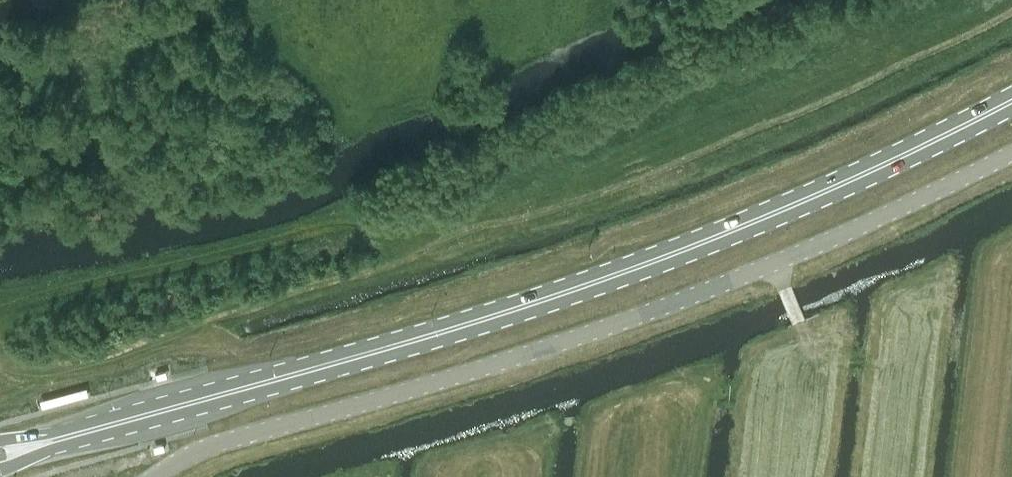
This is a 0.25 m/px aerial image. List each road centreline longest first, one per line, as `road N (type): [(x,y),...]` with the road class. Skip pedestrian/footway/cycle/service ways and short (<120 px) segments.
road 1 (primary): [(65,437),(593,283),(821,193),(1011,101)]
road 2 (unclassified): [(145,476),(215,438),(532,350),(778,262),(1011,150)]

